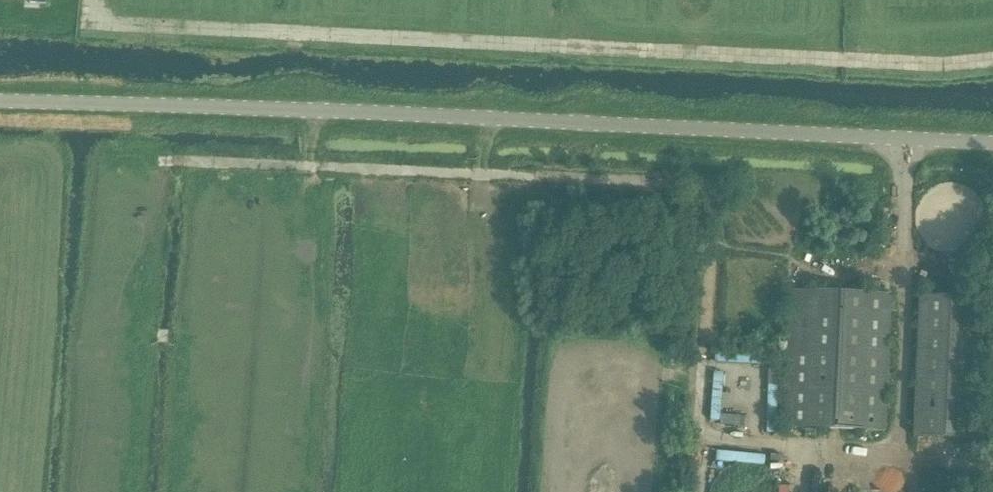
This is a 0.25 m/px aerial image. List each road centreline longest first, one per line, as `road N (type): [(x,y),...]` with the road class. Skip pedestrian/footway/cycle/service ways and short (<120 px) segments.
road 1 (unclassified): [(992,144),(0,101)]

